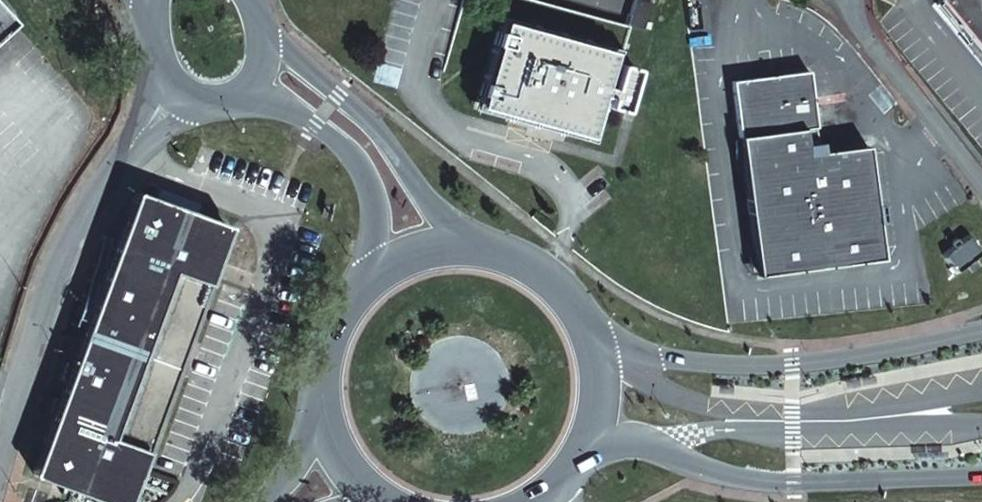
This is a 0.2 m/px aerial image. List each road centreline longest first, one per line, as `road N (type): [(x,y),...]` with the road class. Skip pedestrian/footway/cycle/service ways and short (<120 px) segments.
road 1 (residential): [(0,463),(89,191),(176,91)]
road 2 (secondary): [(579,451),(636,442),(781,483),(981,478)]
road 3 (secondary): [(981,329),(866,353),(740,363),(682,362),(595,334)]
road 4 (secondary): [(466,242),(391,131),(267,34)]
road 5 (secondary): [(255,87),(321,124),(362,159),(379,214),(372,281)]
road 6 (unclassified): [(981,178),(851,0)]
road 7 (secondary): [(372,281),(346,318),(333,361),(336,406),(353,448)]
road 8 (secondary): [(595,334),(576,297),(546,267),(508,248),(466,242)]
road 9 (secondary): [(579,451),(597,411),(595,334)]

